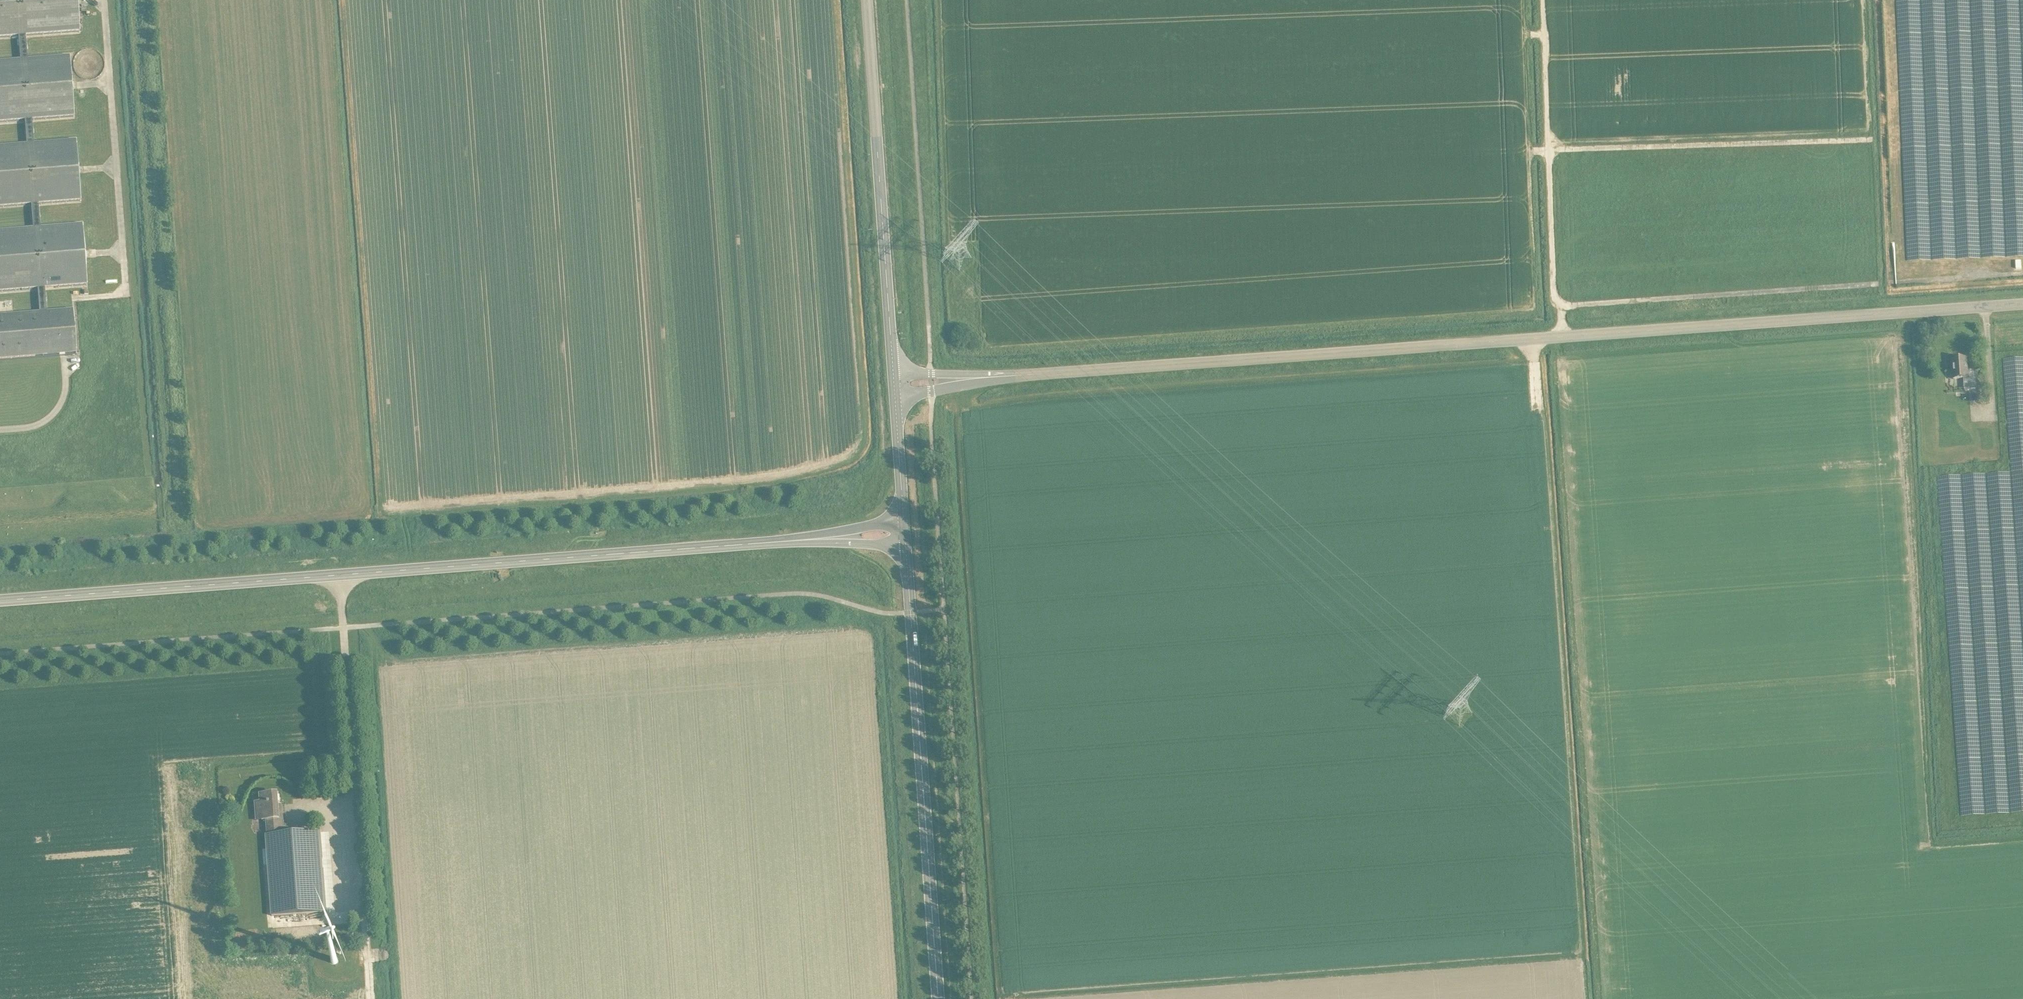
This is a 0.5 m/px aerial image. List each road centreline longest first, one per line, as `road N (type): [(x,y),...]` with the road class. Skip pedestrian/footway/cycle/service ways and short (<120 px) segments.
road 1 (unclassified): [(969,379),(2022,301)]
road 2 (tertiary): [(0,599),(835,536)]
road 3 (secondary): [(938,998),(905,542)]
road 4 (secondary): [(893,375),(866,0)]
road 5 (secondary): [(904,523),(895,396)]

